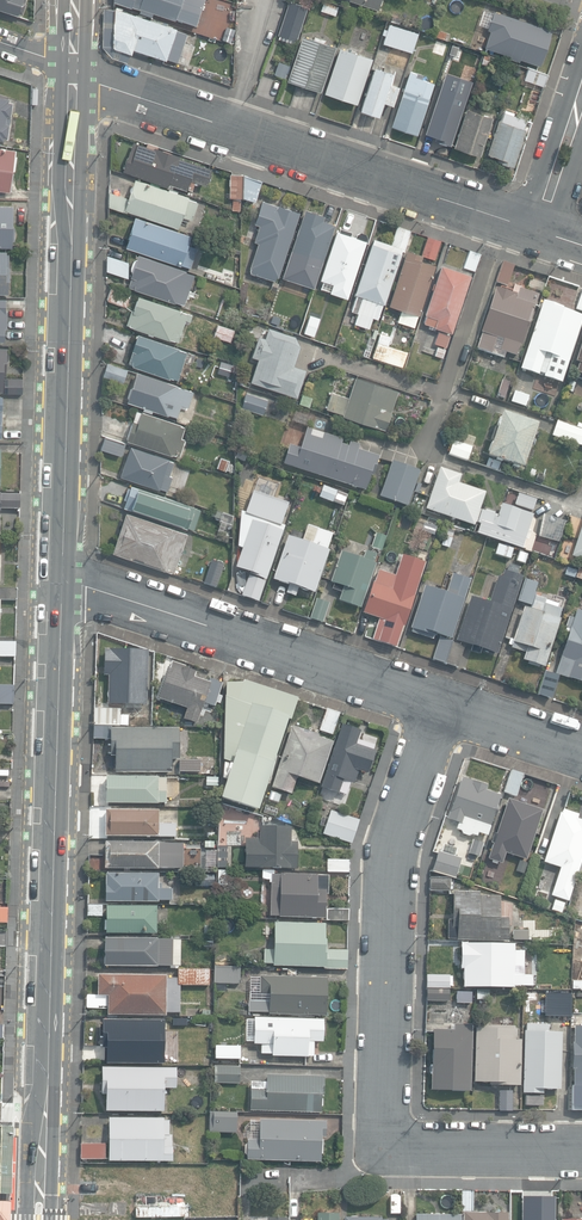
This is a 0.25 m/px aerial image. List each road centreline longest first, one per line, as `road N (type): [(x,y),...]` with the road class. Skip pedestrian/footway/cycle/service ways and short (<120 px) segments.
road 1 (residential): [(581,1147),(394,1144),(384,1134),(390,864),(442,702)]
road 2 (secondary): [(61,586),(40,1219)]
road 3 (secondary): [(73,66),(61,586)]
road 4 (residential): [(504,216),(73,66)]
road 5 (residential): [(442,702),(92,589),(61,586)]
road 6 (residential): [(427,449),(504,216)]
road 7 (residential): [(581,748),(442,702)]
road 8 (residential): [(540,228),(581,96)]

